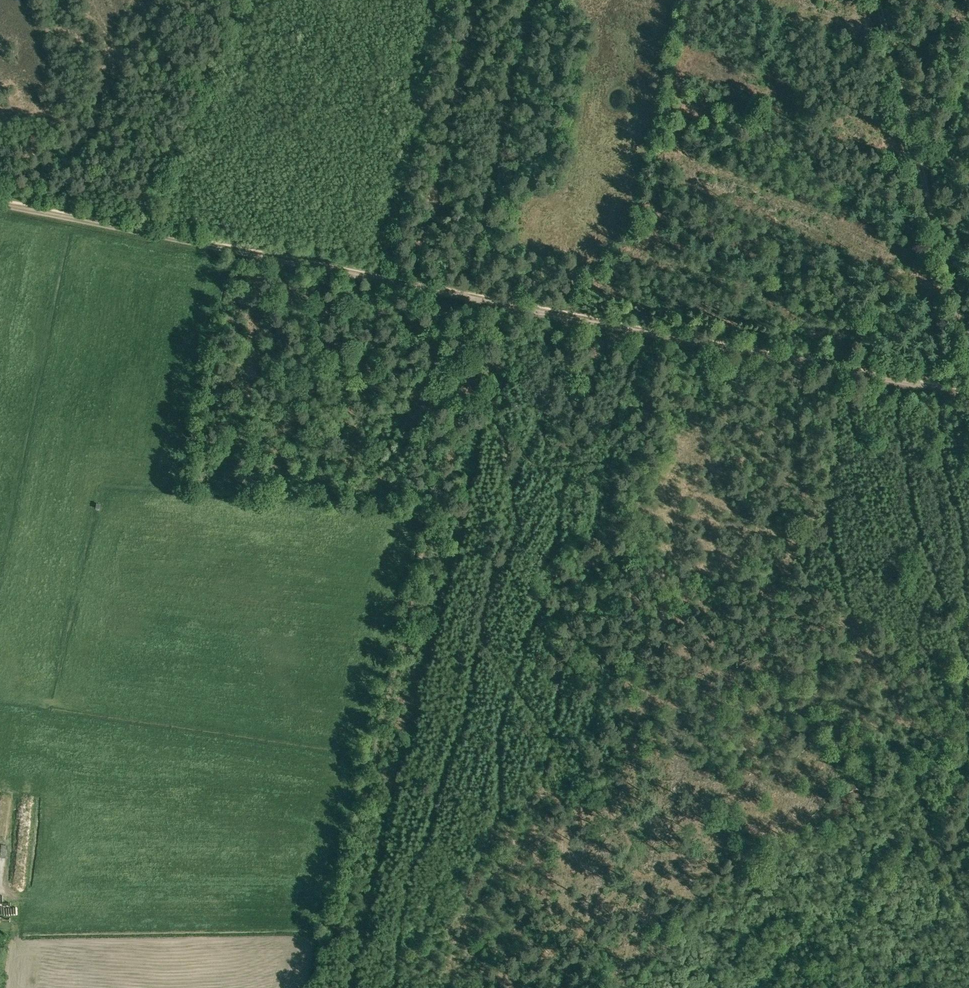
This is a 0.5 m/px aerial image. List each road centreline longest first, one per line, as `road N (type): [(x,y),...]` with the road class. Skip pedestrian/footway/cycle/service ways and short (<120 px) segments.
road 1 (track): [(467,299),(0,206)]
road 2 (track): [(913,385),(467,299)]
road 3 (track): [(968,56),(925,181),(968,354)]
road 4 (track): [(925,181),(882,0)]

